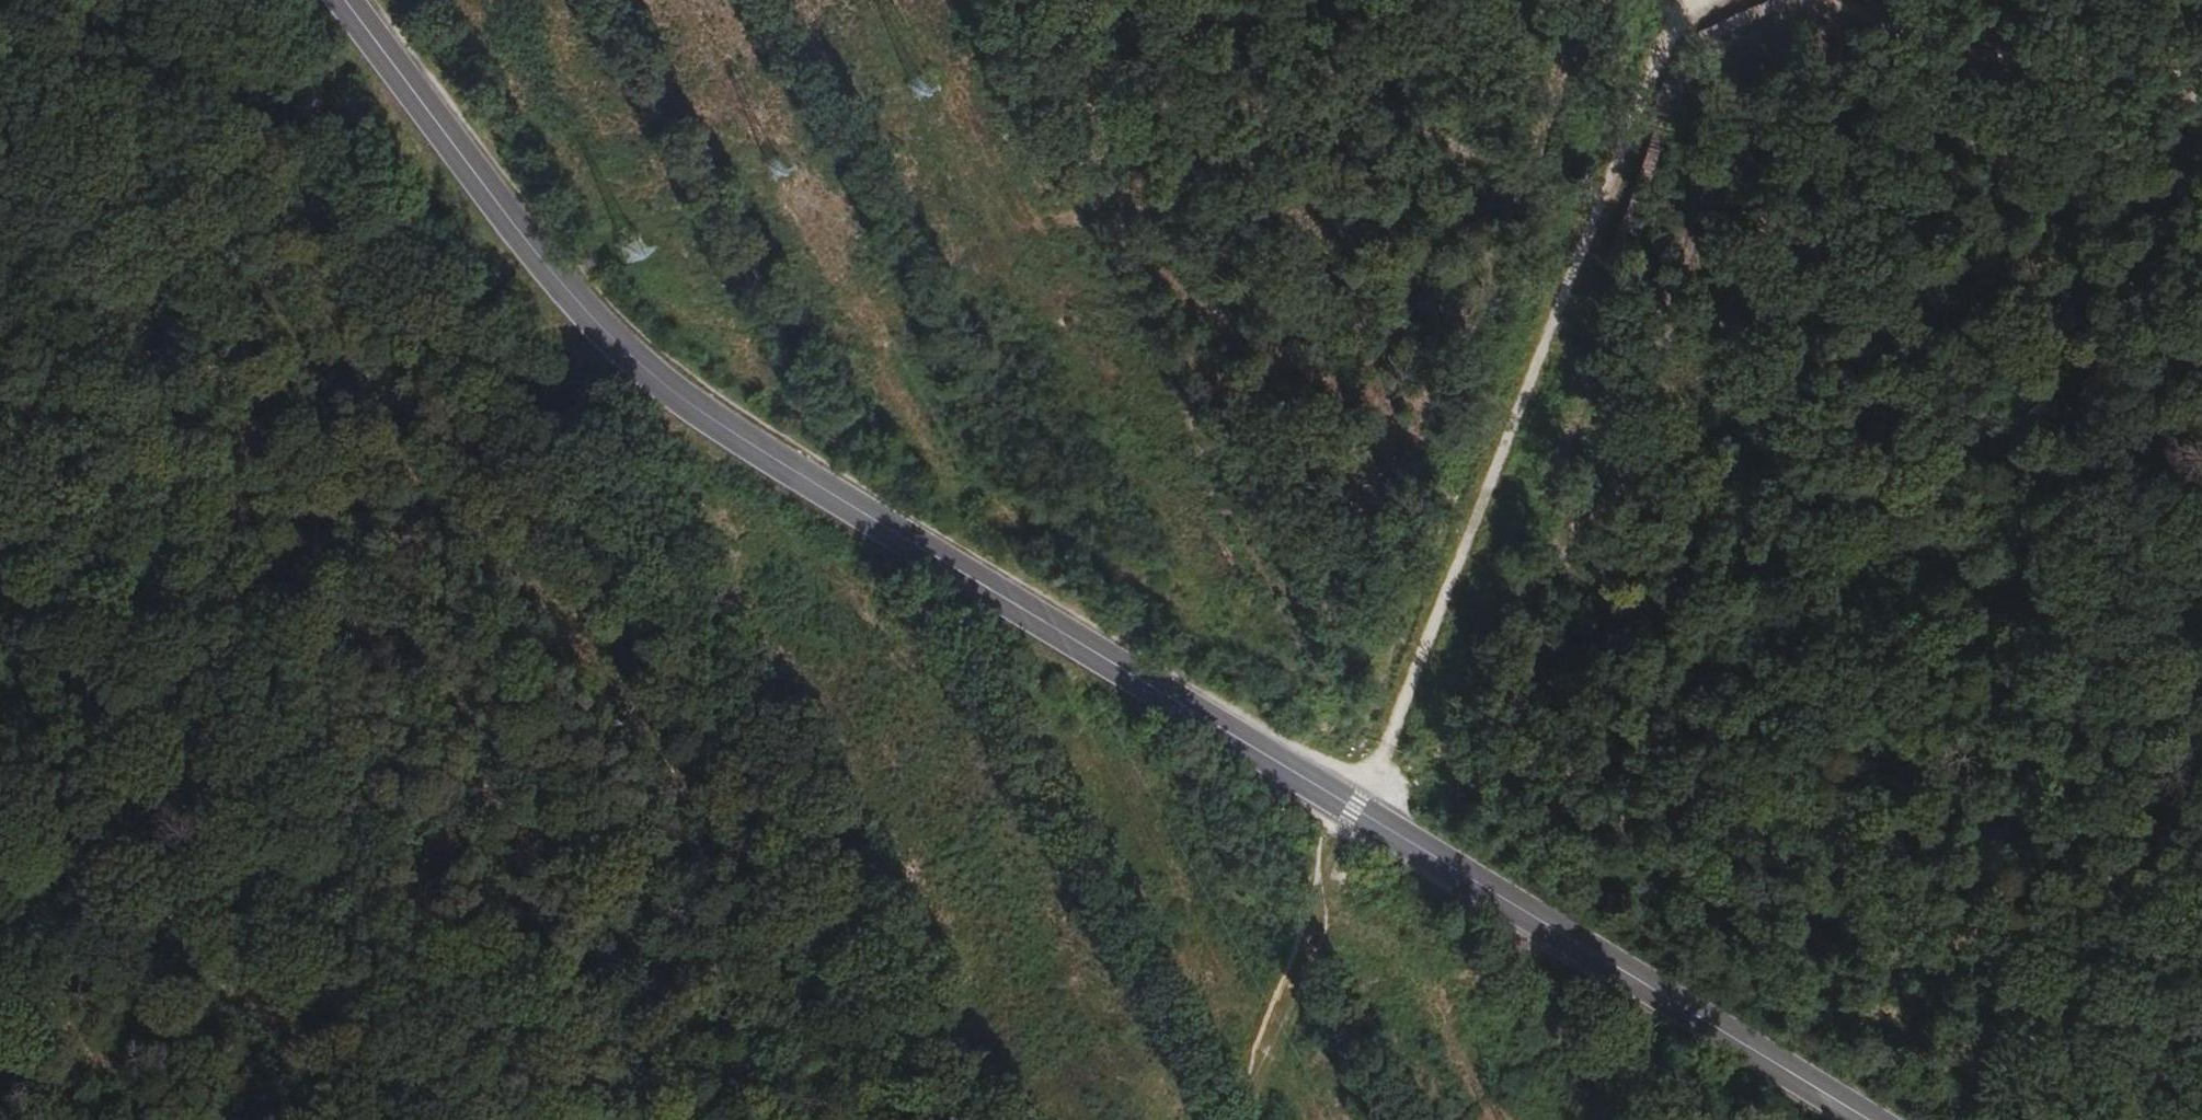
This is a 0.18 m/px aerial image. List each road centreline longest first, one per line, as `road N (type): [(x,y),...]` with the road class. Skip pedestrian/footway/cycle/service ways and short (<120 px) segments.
road 1 (tertiary): [(339,0),(571,301),(733,436),(1874,1119)]
road 2 (track): [(1683,0),(1387,742),(1332,845)]

